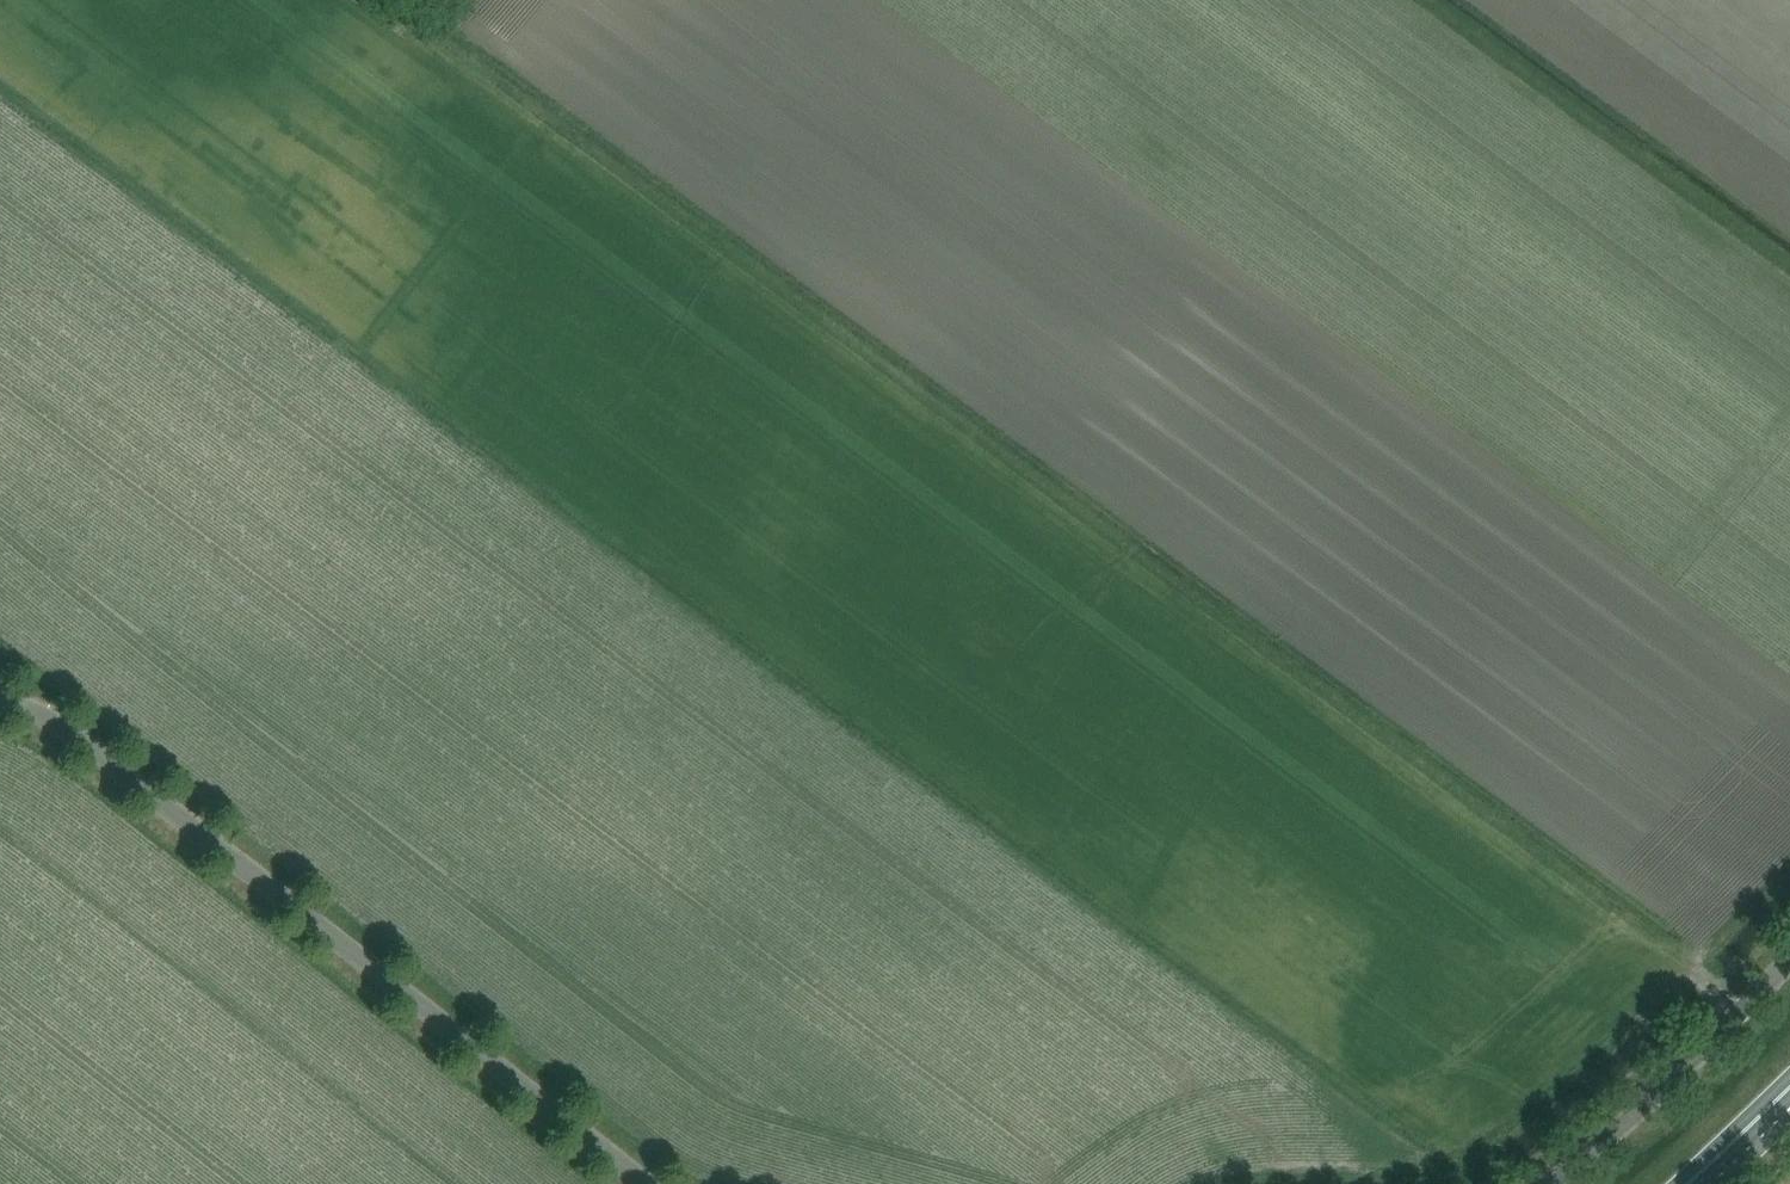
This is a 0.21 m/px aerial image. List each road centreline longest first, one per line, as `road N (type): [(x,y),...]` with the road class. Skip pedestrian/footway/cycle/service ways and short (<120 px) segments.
road 1 (unclassified): [(649,1183),(66,726),(0,693)]
road 2 (unclassified): [(1549,1183),(1643,1107),(1789,961)]
road 3 (trunk): [(1690,1183),(1789,1088)]

